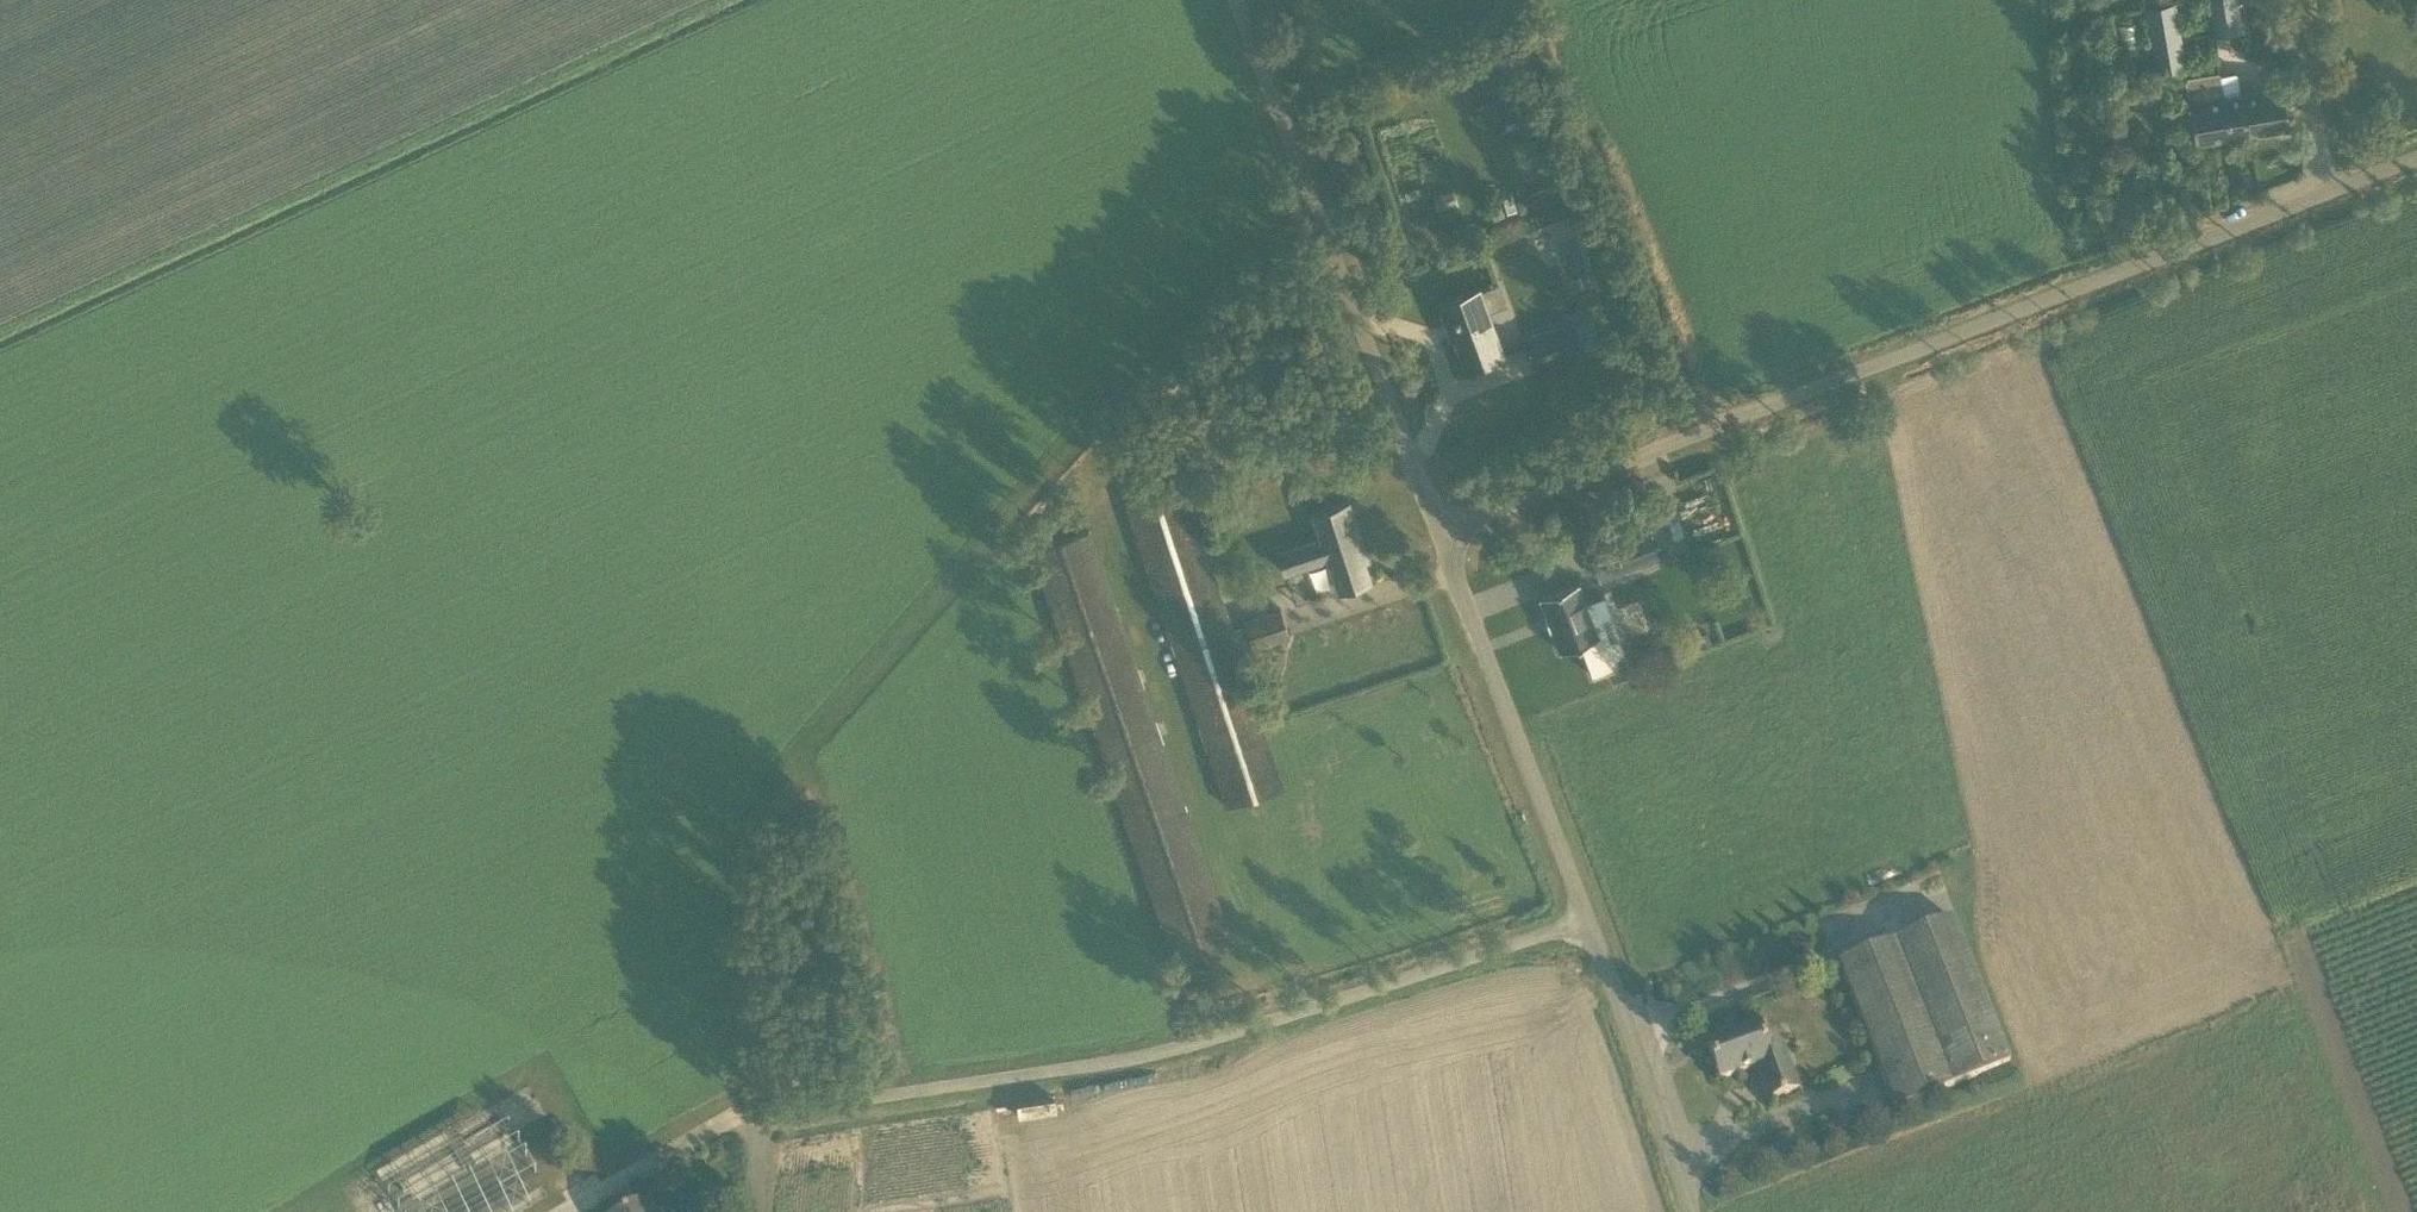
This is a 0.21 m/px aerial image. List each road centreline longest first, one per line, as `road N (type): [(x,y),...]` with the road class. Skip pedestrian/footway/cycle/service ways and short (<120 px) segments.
road 1 (unclassified): [(1439,531),(2328,195)]
road 2 (unclassified): [(744,1119),(1124,1060),(1590,923)]
road 3 (unclassified): [(1439,531),(1242,0)]
road 4 (unclassified): [(1590,923),(1439,531)]
road 5 (unclassified): [(1695,1211),(1590,923)]
road 6 (unclassified): [(2328,195),(2298,0)]

